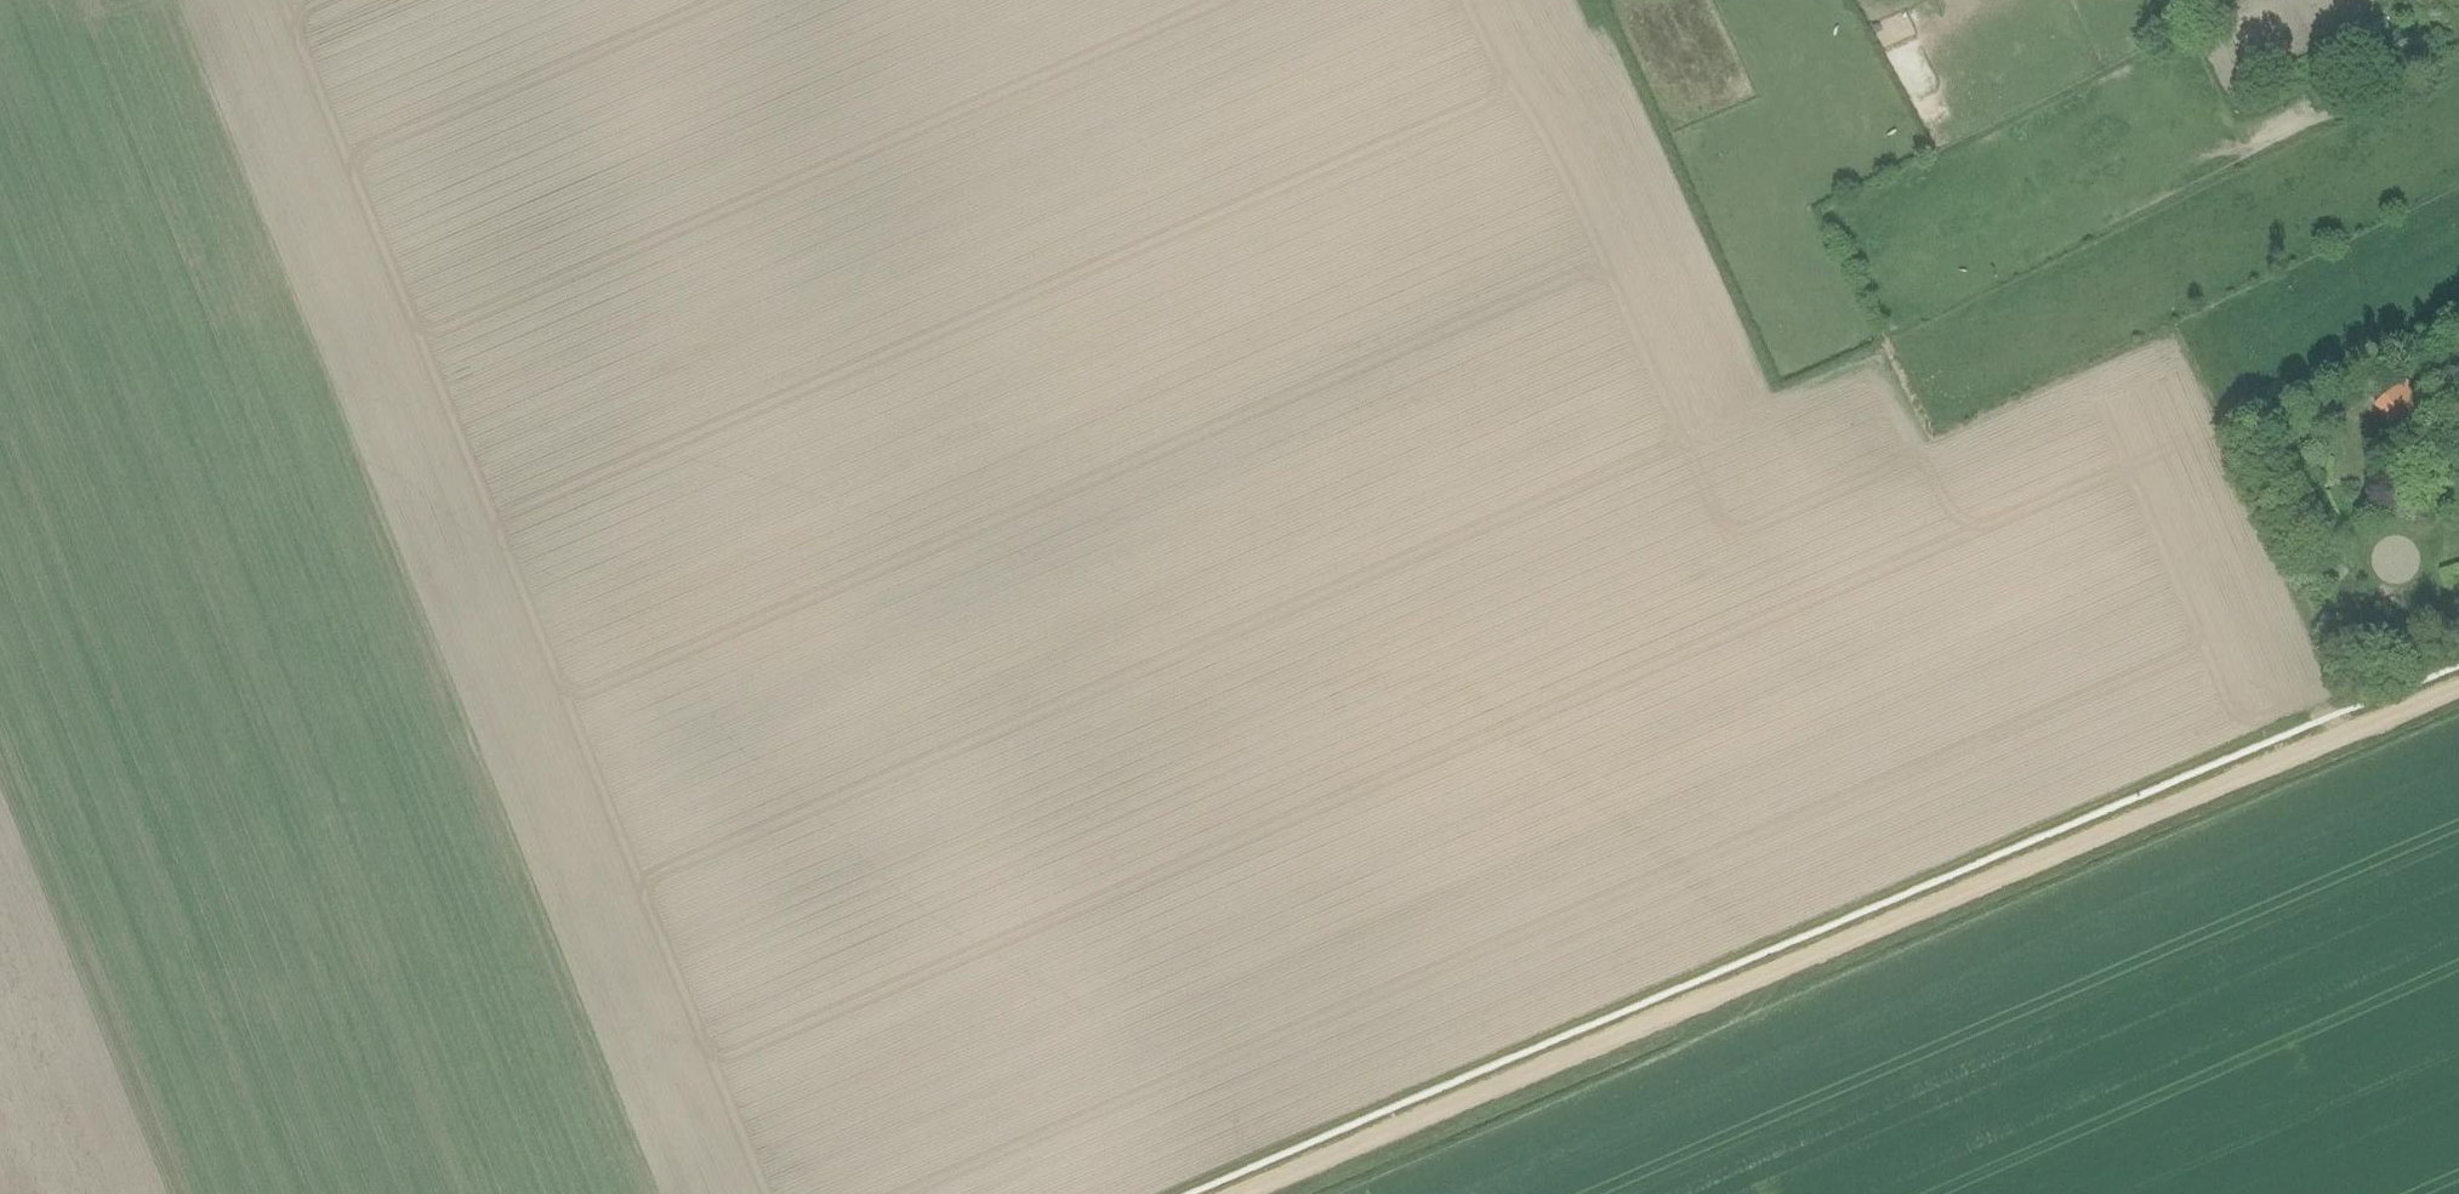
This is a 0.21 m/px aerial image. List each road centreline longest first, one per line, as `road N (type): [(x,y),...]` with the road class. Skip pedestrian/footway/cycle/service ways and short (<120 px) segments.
road 1 (track): [(1246,1193),(2458,689)]

